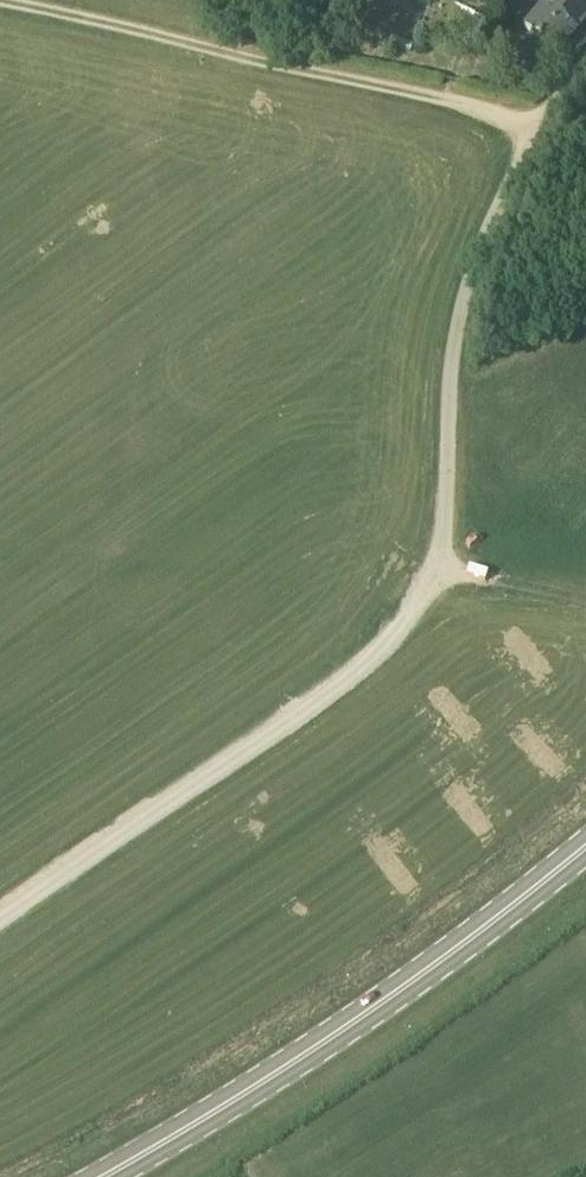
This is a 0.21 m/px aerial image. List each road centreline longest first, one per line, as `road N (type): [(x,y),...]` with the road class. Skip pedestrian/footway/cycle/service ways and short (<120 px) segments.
road 1 (unclassified): [(399,634),(441,570),(472,301),(548,138),(585,90)]
road 2 (primary): [(585,846),(329,1038),(103,1176)]
road 3 (track): [(399,634),(0,924)]
road 4 (track): [(96,22),(548,138)]
road 5 (track): [(585,606),(518,578),(441,570)]

